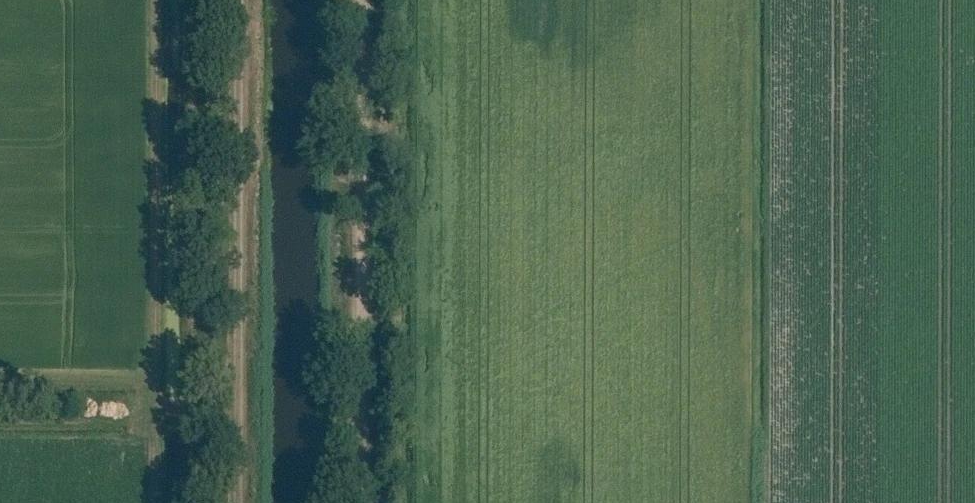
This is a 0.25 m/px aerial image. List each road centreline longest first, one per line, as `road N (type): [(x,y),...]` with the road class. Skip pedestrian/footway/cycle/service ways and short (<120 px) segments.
road 1 (track): [(360,0),(358,502)]
road 2 (track): [(245,0),(247,502)]

